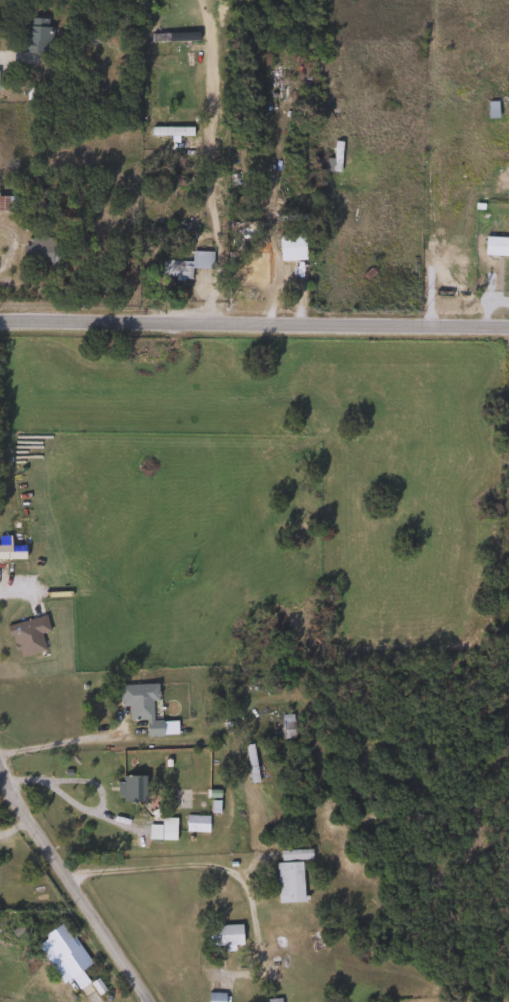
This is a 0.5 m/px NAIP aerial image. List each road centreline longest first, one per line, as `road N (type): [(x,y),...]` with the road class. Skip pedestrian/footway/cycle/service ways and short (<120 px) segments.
road 1 (residential): [(0,316),(508,327)]
road 2 (residential): [(148,1001),(0,775)]

